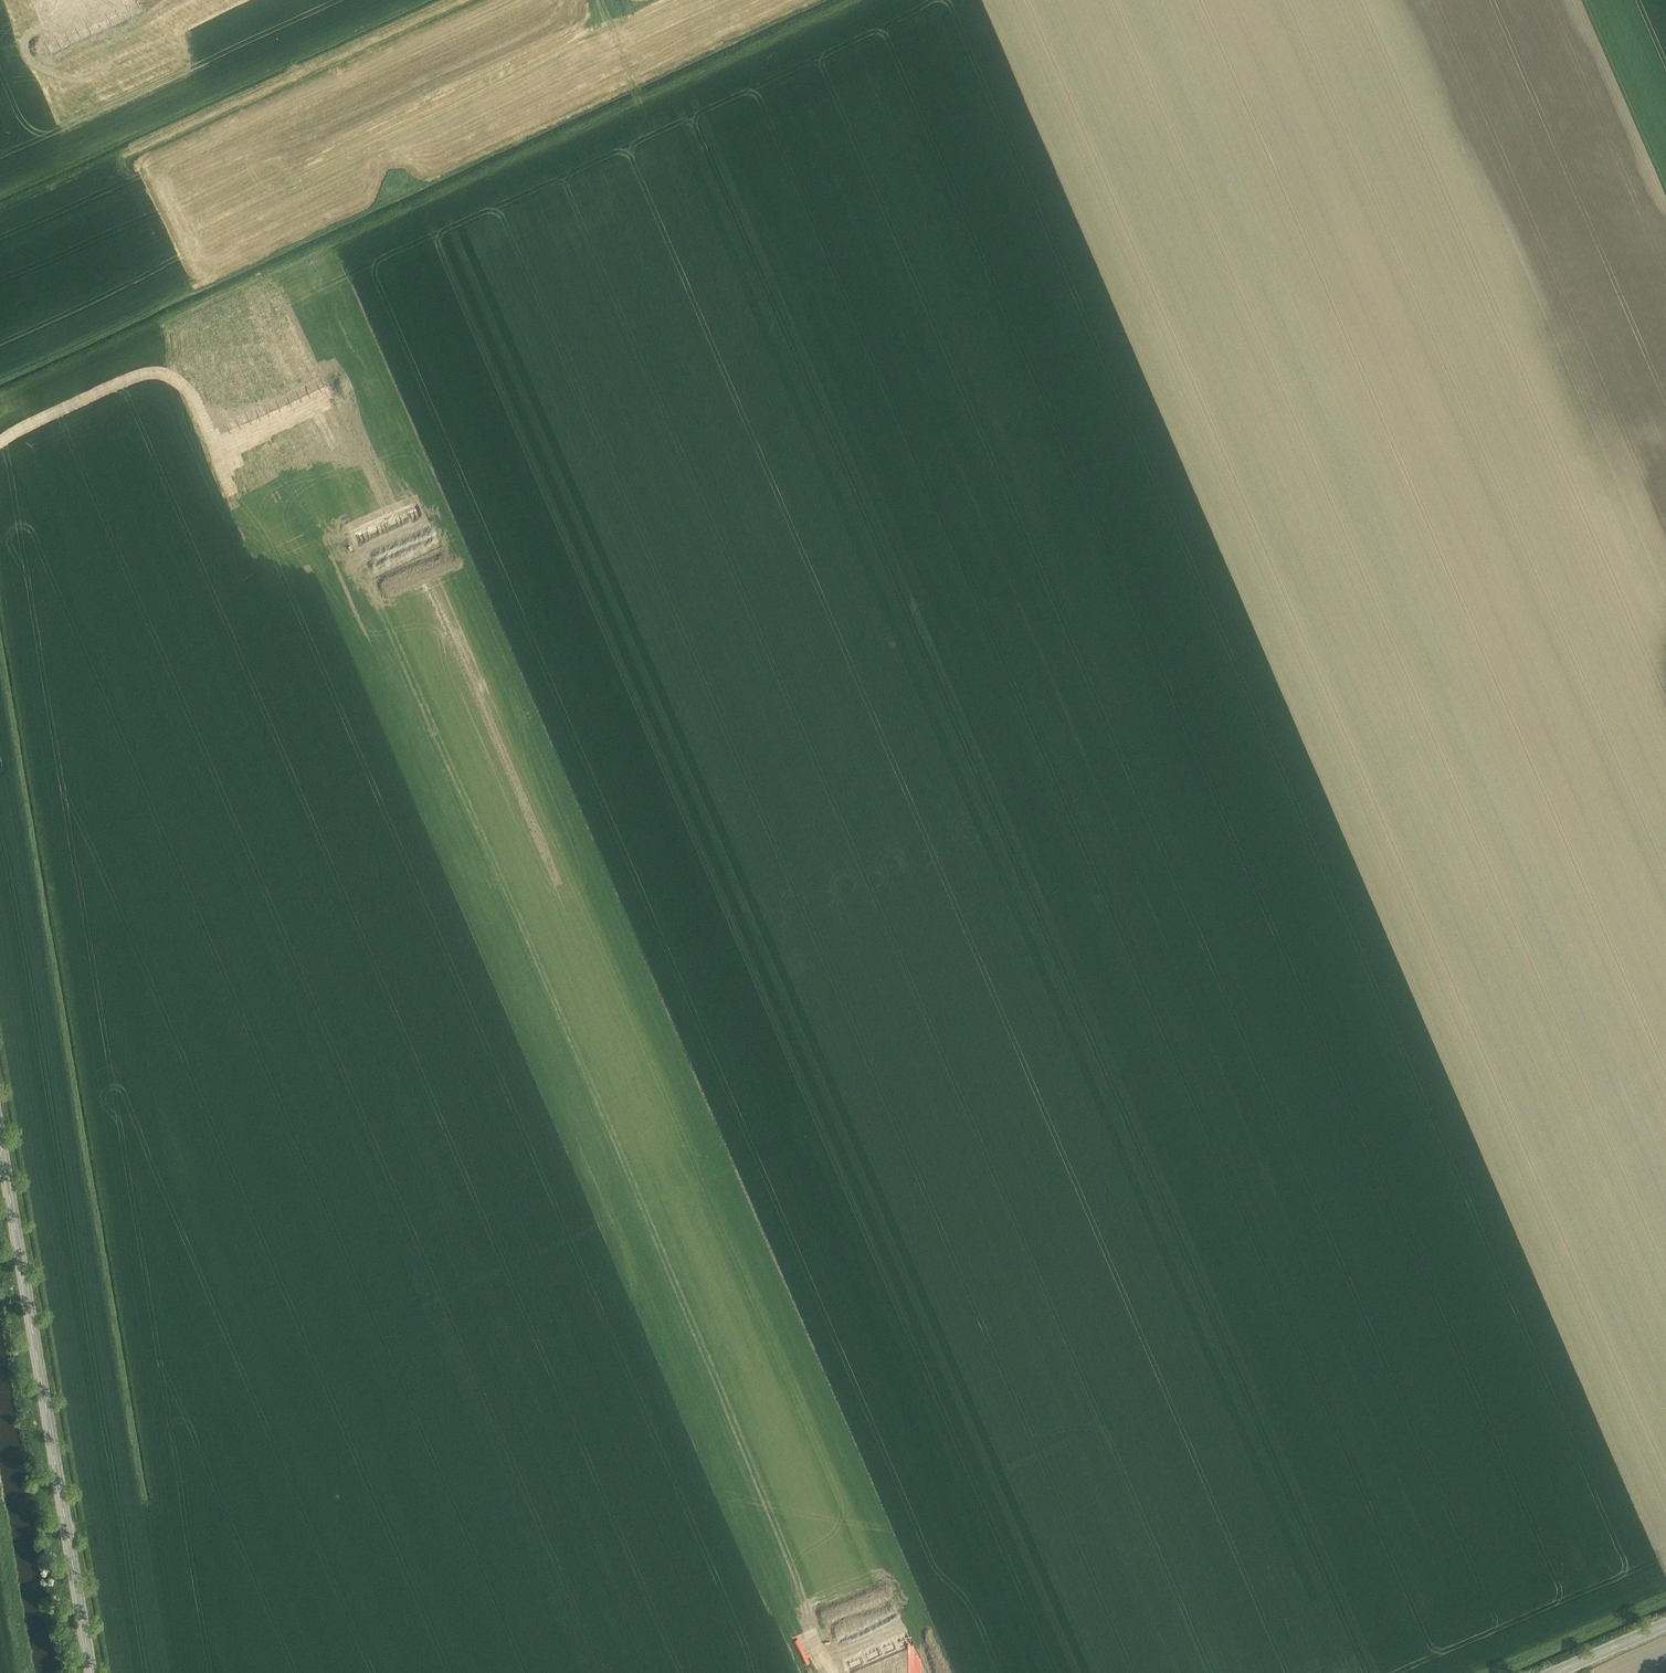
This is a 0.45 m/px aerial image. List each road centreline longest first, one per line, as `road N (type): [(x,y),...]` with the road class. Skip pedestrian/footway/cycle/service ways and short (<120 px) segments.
road 1 (tertiary): [(0,1130),(93,1672)]
road 2 (track): [(450,0),(0,207)]
road 3 (tertiary): [(1551,1672),(1665,1623)]

